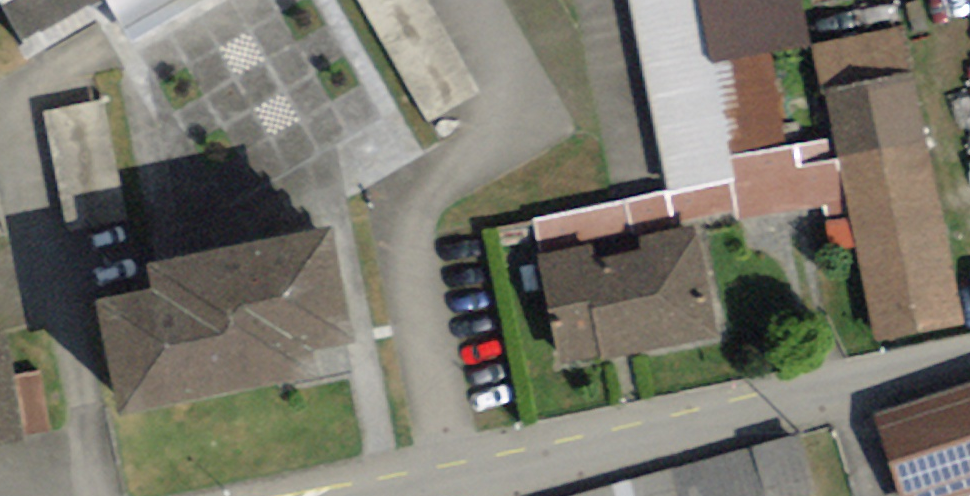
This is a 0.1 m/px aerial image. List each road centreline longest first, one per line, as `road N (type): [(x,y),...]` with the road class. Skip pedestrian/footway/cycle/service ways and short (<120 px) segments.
road 1 (residential): [(969,356),(401,495)]

